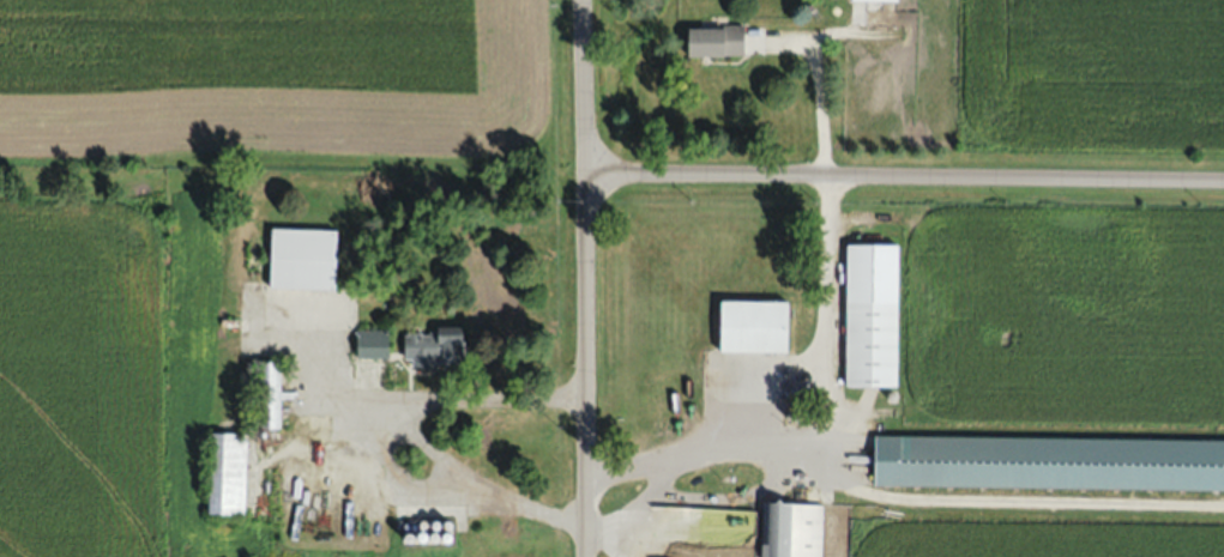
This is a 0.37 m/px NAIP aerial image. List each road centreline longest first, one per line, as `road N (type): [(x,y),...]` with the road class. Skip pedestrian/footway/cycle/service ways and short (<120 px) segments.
road 1 (residential): [(1223,189),(584,181)]
road 2 (residential): [(586,556),(580,0)]

